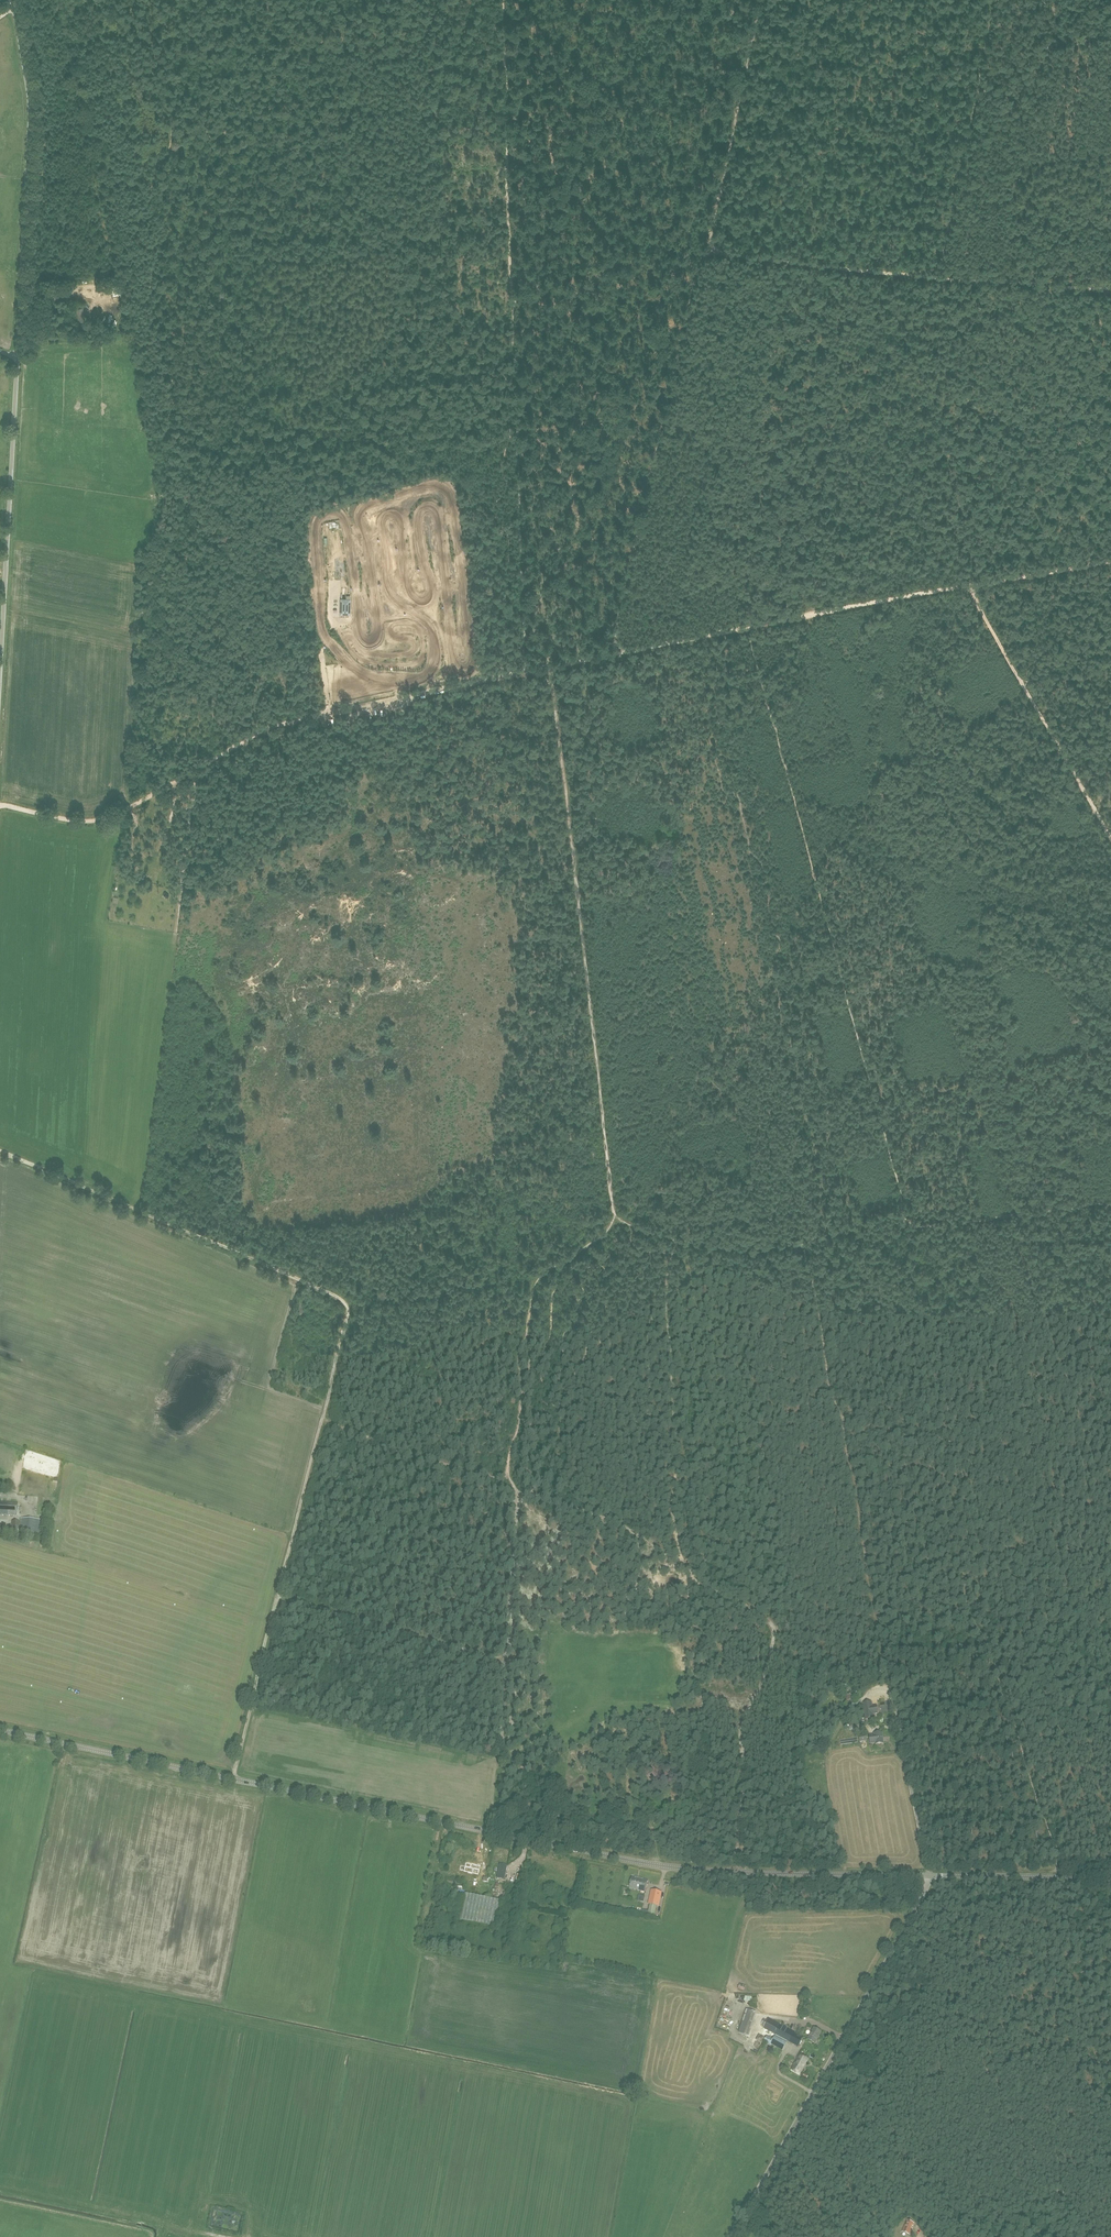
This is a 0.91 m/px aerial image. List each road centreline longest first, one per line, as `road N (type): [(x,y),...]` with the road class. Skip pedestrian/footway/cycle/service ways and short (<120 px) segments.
road 1 (tertiary): [(931,1876),(650,1864),(0,1730)]
road 2 (track): [(0,1151),(348,1302),(231,1777)]
road 3 (unclassified): [(0,691),(30,122),(14,0)]
road 4 (track): [(530,674),(505,55)]
road 5 (track): [(550,670),(279,724),(101,820),(0,806)]
road 6 (track): [(616,1218),(550,670)]
road 7 (track): [(837,1403),(931,1876)]
road 8 (track): [(612,656),(706,250)]
road 9 (unclassified): [(731,2236),(931,1876)]
road 10 (track): [(278,1592),(504,1663),(518,1496)]
road 11 (track): [(507,1479),(521,1394),(518,1354),(537,1279),(616,1218)]
road 12 (track): [(1110,2066),(1049,2049),(1009,2060),(902,2140)]
road 13 (track): [(706,250),(941,276)]
road 14 (track): [(970,585),(746,628)]
road 15 (track): [(321,1418),(507,1479),(518,1496)]
road 16 (track): [(1014,671),(1110,841)]
road 17 (track): [(1110,1204),(919,1227)]
road 18 (track): [(803,1243),(754,1250),(616,1218)]
road 19 (track): [(941,276),(1110,290)]
road 20 (track): [(803,1243),(837,1403)]
road 21 (track): [(706,250),(740,104)]
road 22 (track): [(1110,561),(970,585)]
road 23 (track): [(746,628),(612,656)]
road 24 (tertiary): [(1067,1877),(931,1876)]
road 25 (track): [(330,713),(322,655),(333,627),(333,580)]

